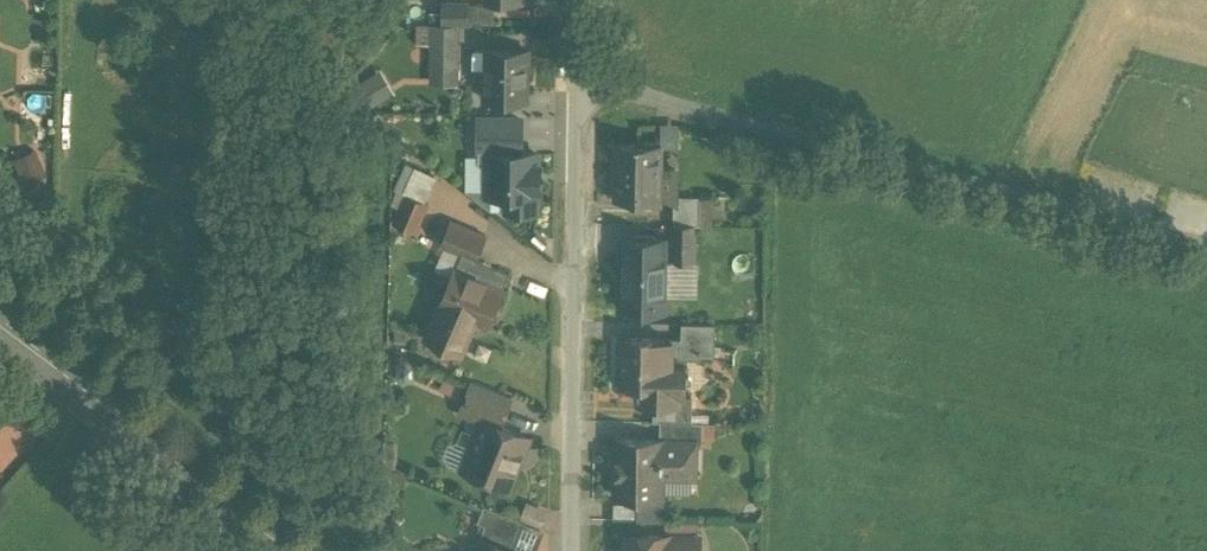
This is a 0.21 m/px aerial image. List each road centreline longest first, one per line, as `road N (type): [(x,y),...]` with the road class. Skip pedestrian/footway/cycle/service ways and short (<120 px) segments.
road 1 (residential): [(1206,244),(574,79)]
road 2 (residential): [(574,79),(564,550)]
road 3 (tertiary): [(288,550),(0,318)]

